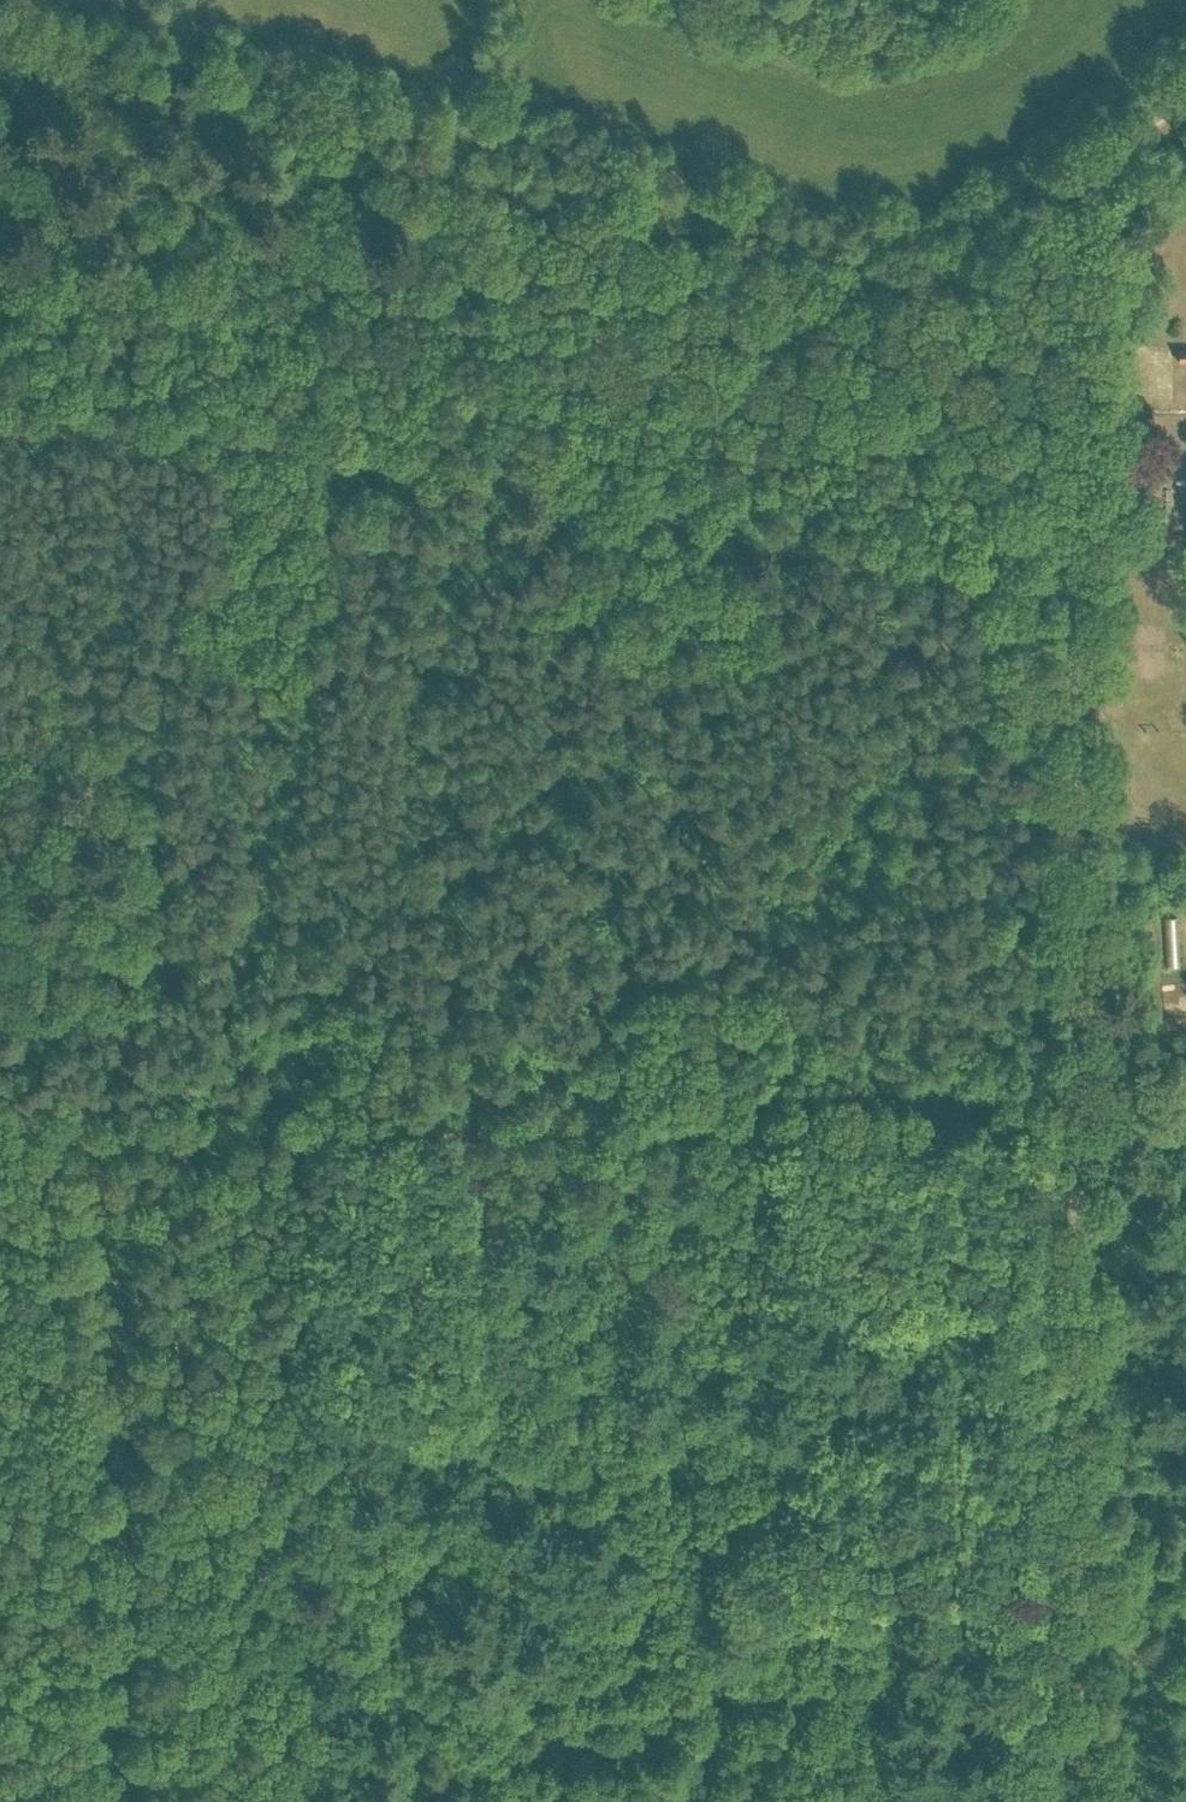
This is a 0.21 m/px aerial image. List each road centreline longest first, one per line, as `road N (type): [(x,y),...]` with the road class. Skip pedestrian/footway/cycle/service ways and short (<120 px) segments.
road 1 (track): [(1080,1801),(1075,581)]
road 2 (track): [(1075,581),(1080,209)]
road 3 (unclassified): [(1080,209),(1100,164),(1185,99)]

